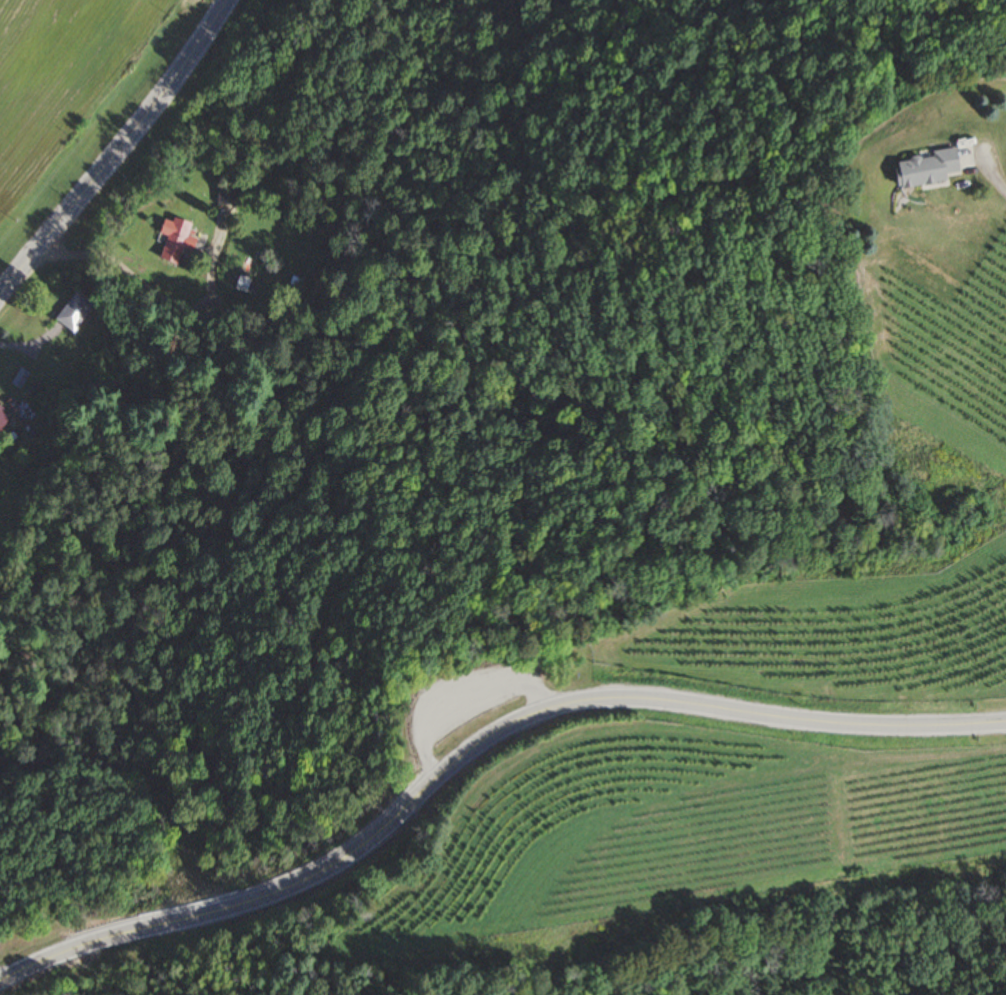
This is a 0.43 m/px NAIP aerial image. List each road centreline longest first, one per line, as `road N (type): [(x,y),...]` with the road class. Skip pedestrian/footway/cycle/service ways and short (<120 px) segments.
road 1 (primary): [(976,723),(839,724),(626,698),(547,707),(475,744),(376,835),(321,872),(240,903),(76,946),(0,981)]
road 2 (primary): [(0,294),(166,89),(225,0)]

